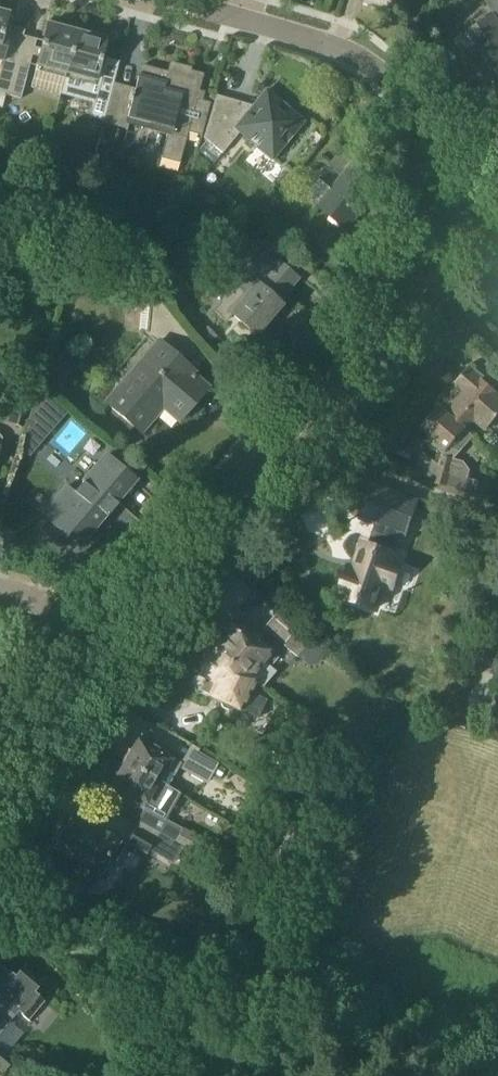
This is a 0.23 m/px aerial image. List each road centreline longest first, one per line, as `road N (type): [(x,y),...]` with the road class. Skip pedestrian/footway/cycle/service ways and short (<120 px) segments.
road 1 (residential): [(104,650),(488,209)]
road 2 (residential): [(488,209),(405,92),(345,48),(171,0)]
road 3 (residential): [(0,767),(104,650)]
road 4 (residential): [(104,650),(50,605),(0,590)]

